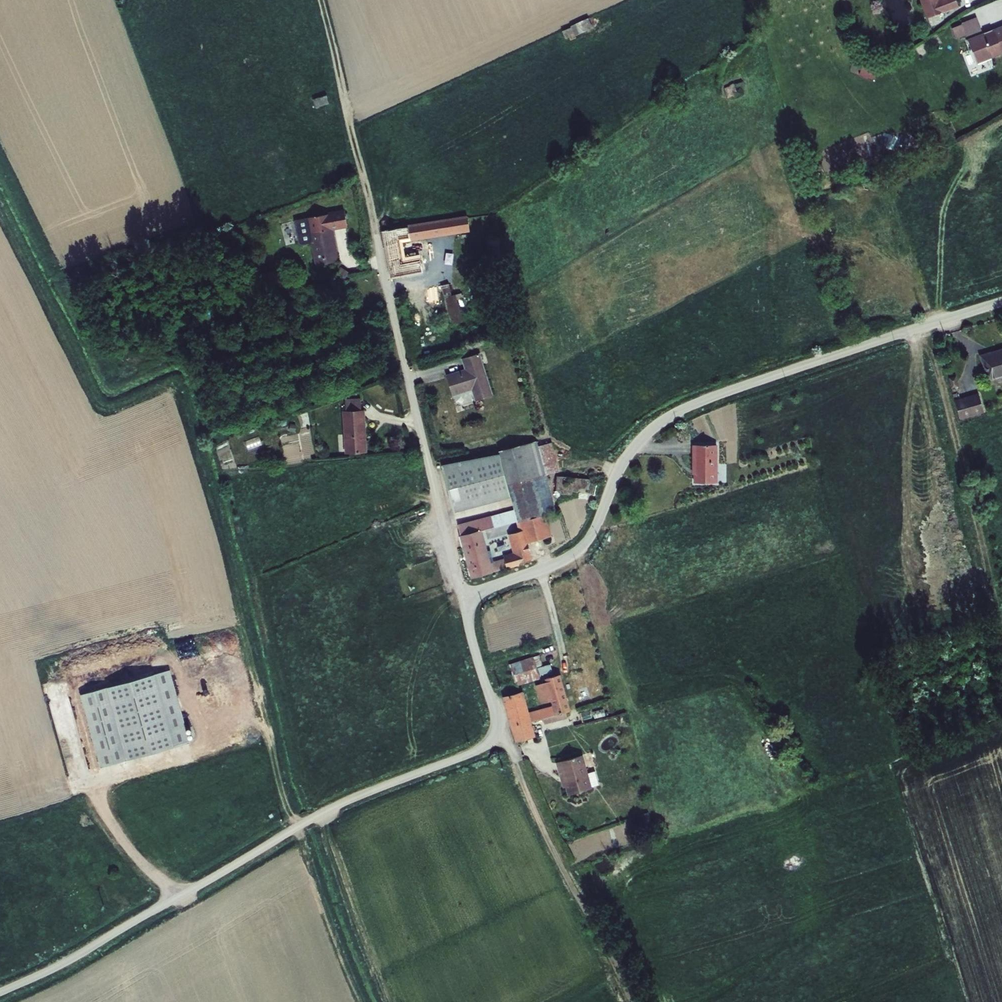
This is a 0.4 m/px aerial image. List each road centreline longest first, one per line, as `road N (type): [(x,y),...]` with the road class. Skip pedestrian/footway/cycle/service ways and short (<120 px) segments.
road 1 (unclassified): [(463,598),(506,741),(334,809),(0,993)]
road 2 (unclassified): [(1001,302),(675,414),(626,459),(575,553),(463,598)]
road 3 (residential): [(463,598),(378,248)]
road 4 (track): [(638,1001),(506,741)]
road 5 (track): [(378,248),(320,0)]

